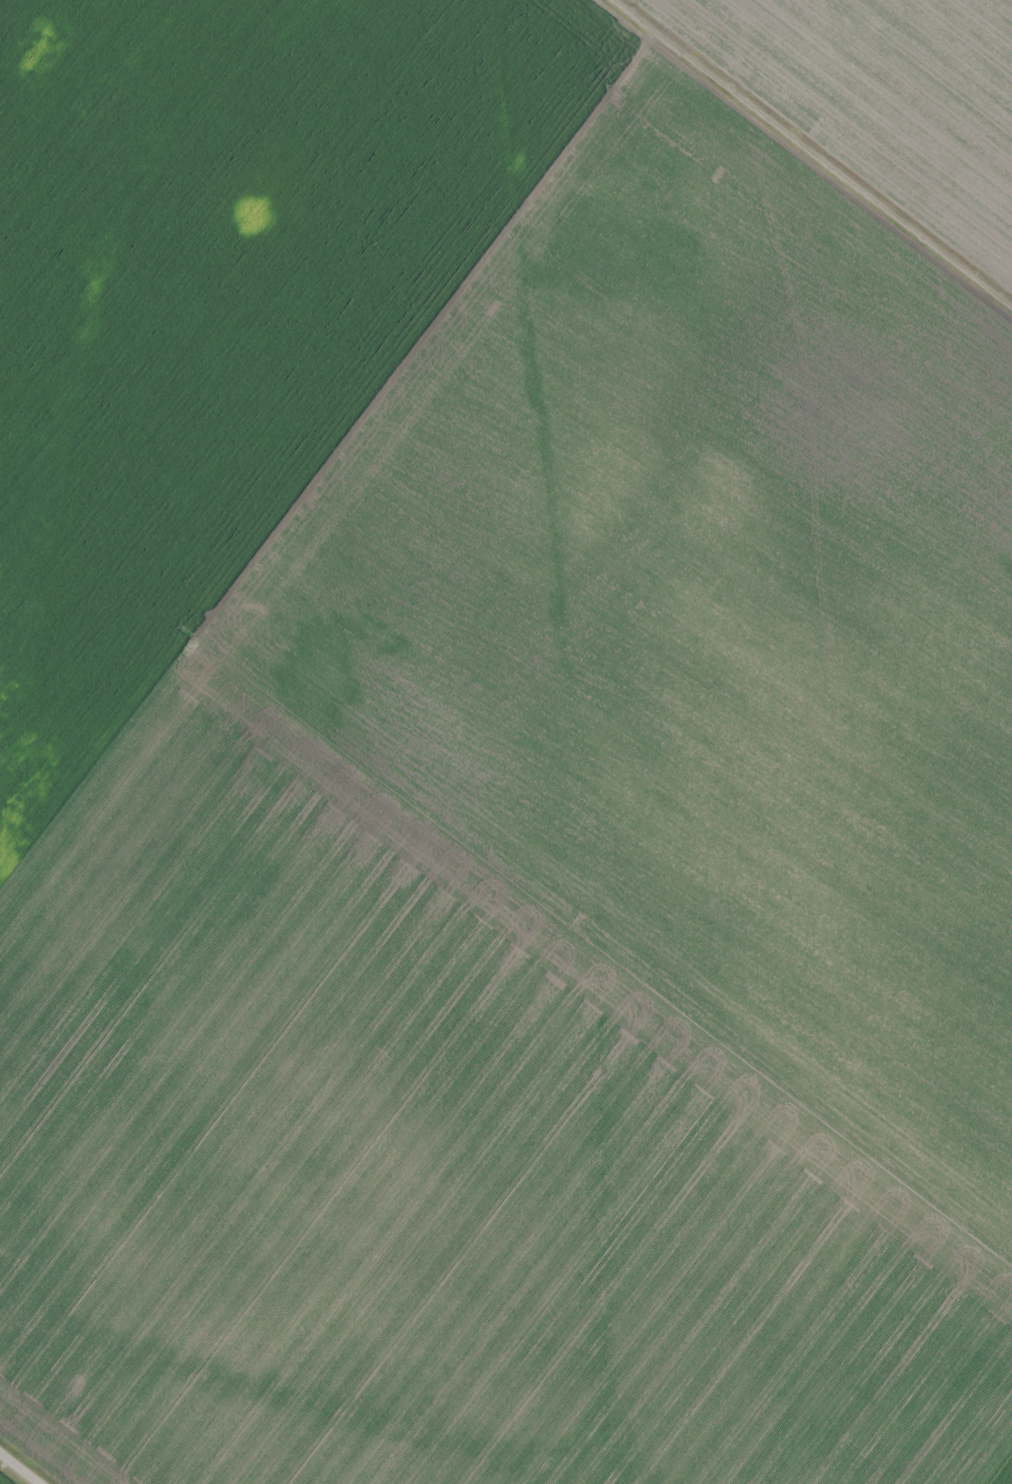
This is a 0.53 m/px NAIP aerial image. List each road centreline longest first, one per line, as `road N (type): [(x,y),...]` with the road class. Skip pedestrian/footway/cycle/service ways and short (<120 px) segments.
road 1 (residential): [(1011,306),(612,0)]

